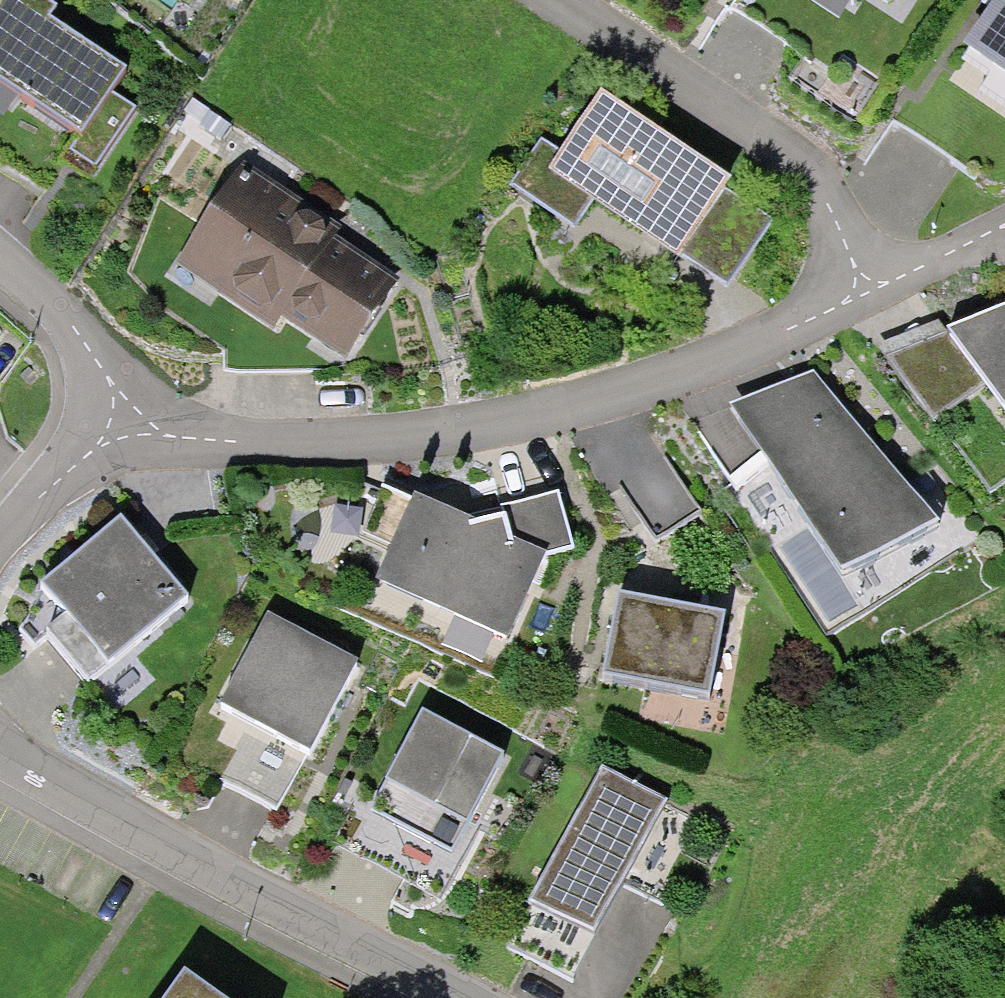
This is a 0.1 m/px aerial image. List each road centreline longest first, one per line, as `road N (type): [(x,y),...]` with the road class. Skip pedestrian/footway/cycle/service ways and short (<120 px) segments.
road 1 (residential): [(859,303),(635,387),(490,418),(371,435),(126,427)]
road 2 (residential): [(0,753),(450,997)]
road 3 (residential): [(859,303),(818,179),(785,142),(573,0)]
road 4 (residential): [(126,427),(69,336),(0,276)]
road 5 (residential): [(126,427),(79,449),(26,502),(0,546)]
road 6 (residential): [(1004,227),(859,303)]

